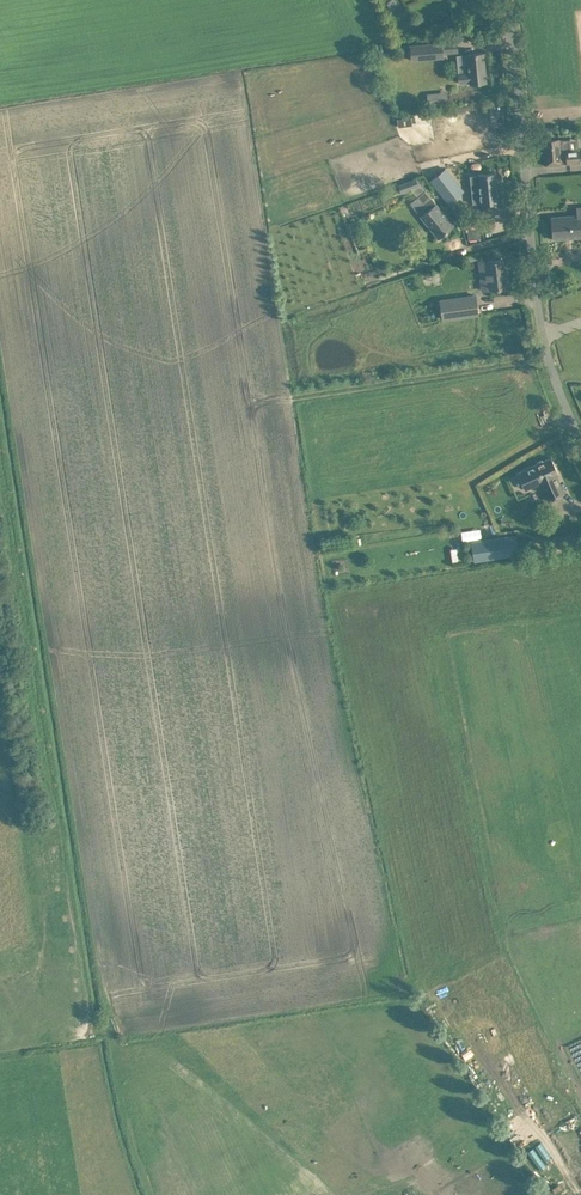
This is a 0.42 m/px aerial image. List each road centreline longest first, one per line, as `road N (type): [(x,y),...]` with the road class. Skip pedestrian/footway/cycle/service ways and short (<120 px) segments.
road 1 (unclassified): [(580,455),(537,334),(525,273),(501,0)]

